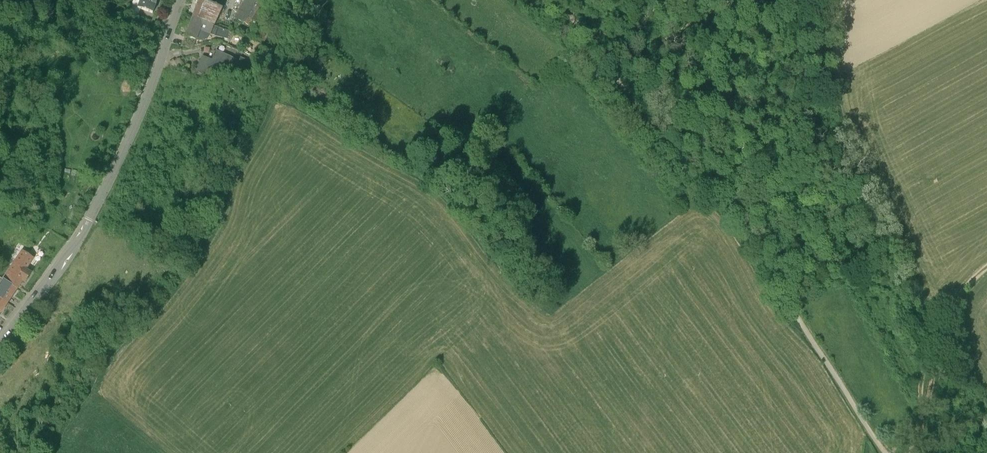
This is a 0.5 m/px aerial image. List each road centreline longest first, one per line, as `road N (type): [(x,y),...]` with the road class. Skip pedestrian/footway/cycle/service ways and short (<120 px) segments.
road 1 (track): [(886,452),(731,197),(680,163),(573,20)]
road 2 (unclassified): [(0,346),(83,231),(143,107),(181,0)]
road 3 (track): [(986,266),(951,311),(912,452)]

